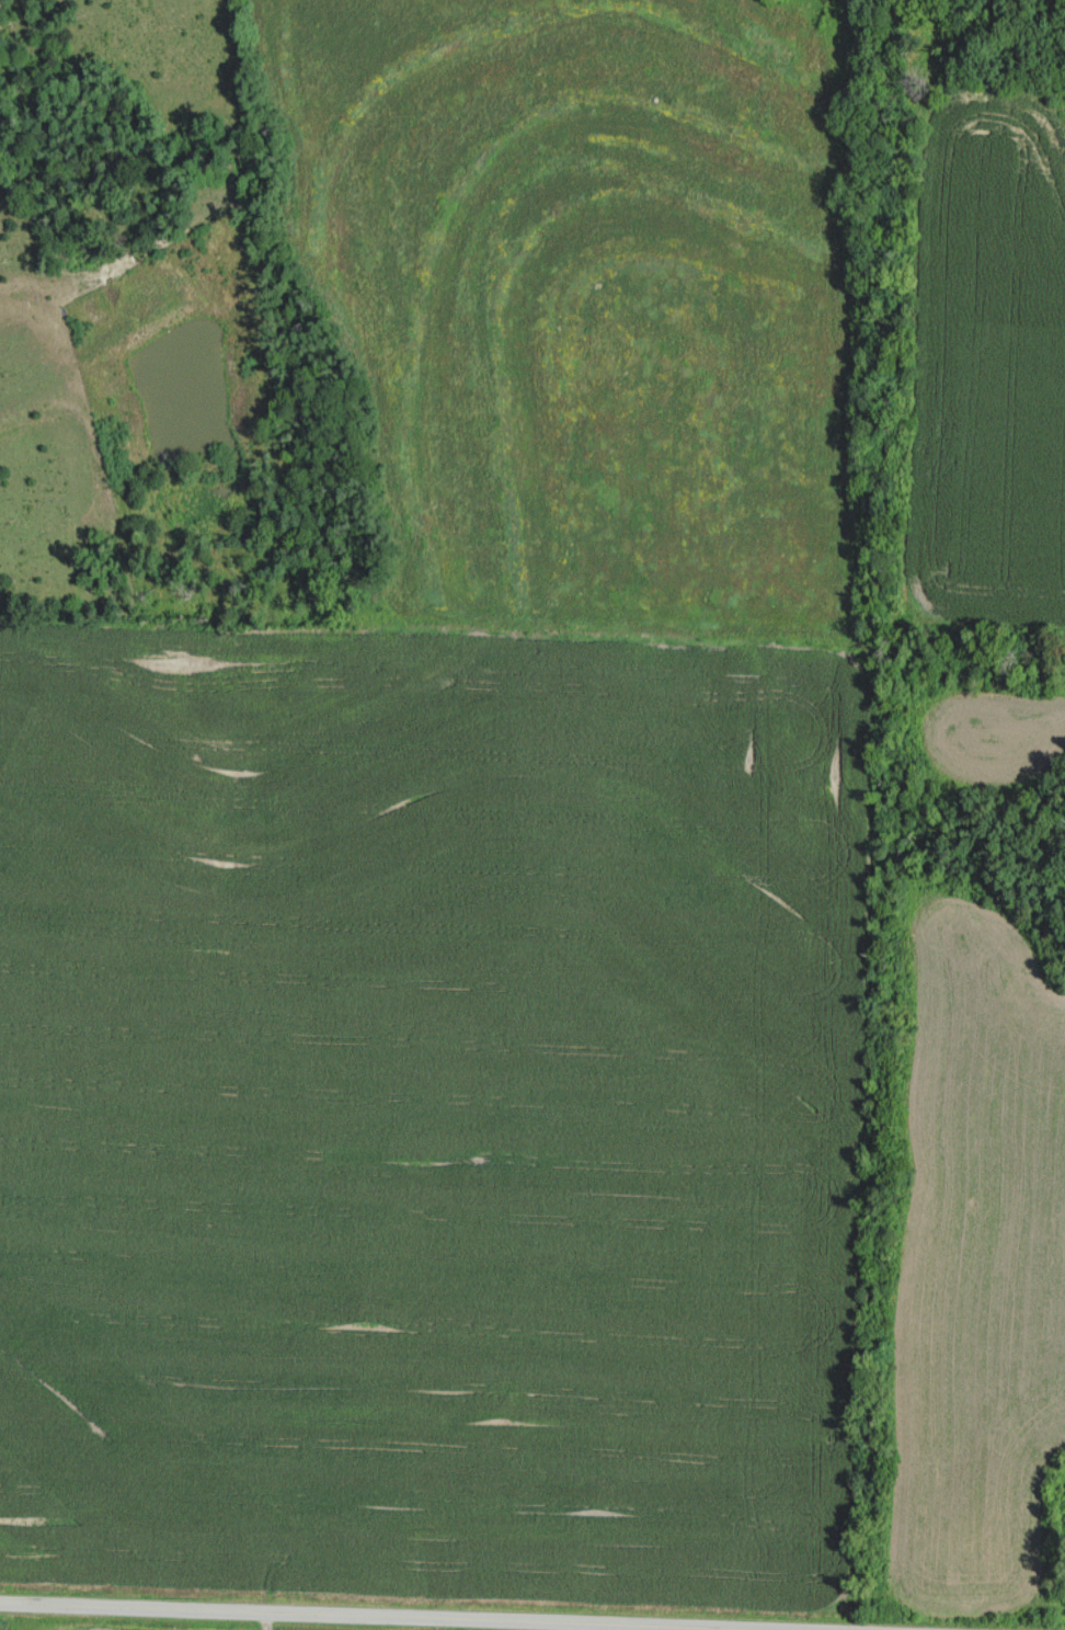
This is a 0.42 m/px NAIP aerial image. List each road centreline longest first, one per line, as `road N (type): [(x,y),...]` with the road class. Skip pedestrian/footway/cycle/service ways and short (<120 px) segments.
road 1 (tertiary): [(846,1629),(0,1600)]

